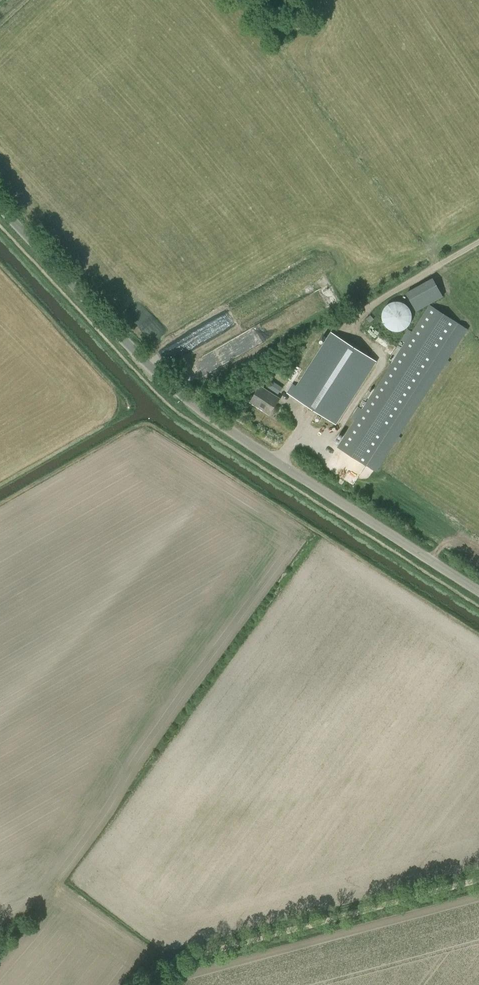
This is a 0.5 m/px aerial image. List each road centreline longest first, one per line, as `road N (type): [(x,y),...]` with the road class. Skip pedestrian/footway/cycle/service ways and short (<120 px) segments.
road 1 (track): [(136,984),(159,955),(478,875)]
road 2 (unclassified): [(478,590),(186,401)]
road 3 (unclassified): [(0,207),(186,401)]

